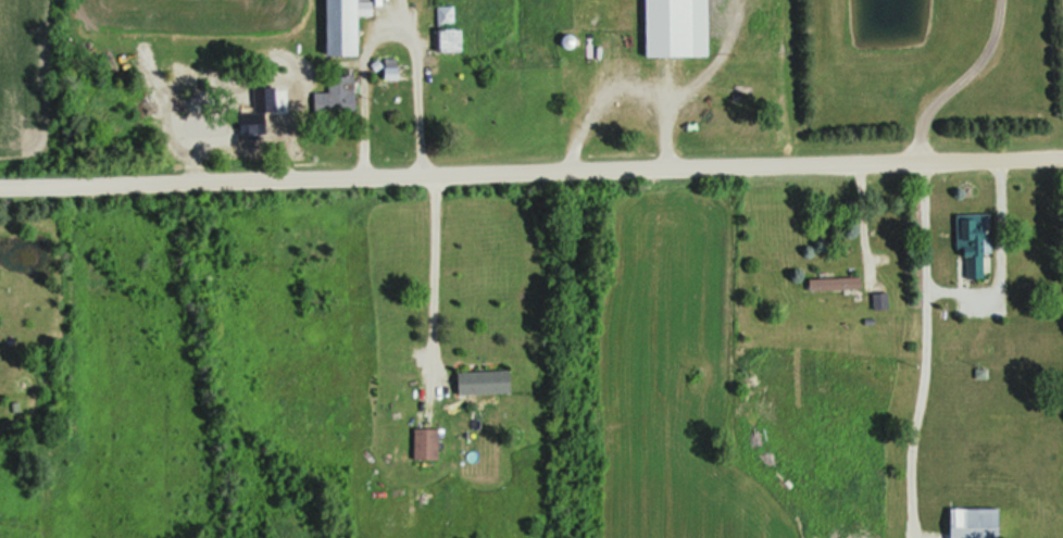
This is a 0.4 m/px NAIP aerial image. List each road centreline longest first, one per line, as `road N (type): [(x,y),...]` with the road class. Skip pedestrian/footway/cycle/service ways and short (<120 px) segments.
road 1 (residential): [(0,190),(1062,161)]

